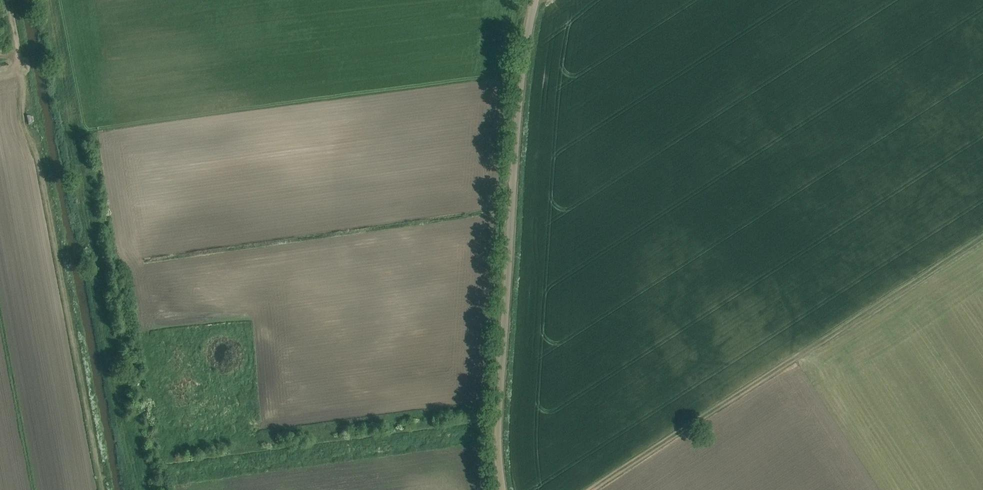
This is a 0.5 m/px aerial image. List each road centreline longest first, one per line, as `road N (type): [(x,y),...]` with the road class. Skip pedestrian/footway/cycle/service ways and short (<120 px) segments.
road 1 (unclassified): [(503,489),(498,436),(518,122),(536,0)]
road 2 (track): [(982,237),(590,489)]
road 3 (track): [(0,73),(19,69),(23,82),(24,125),(43,184),(103,489)]

